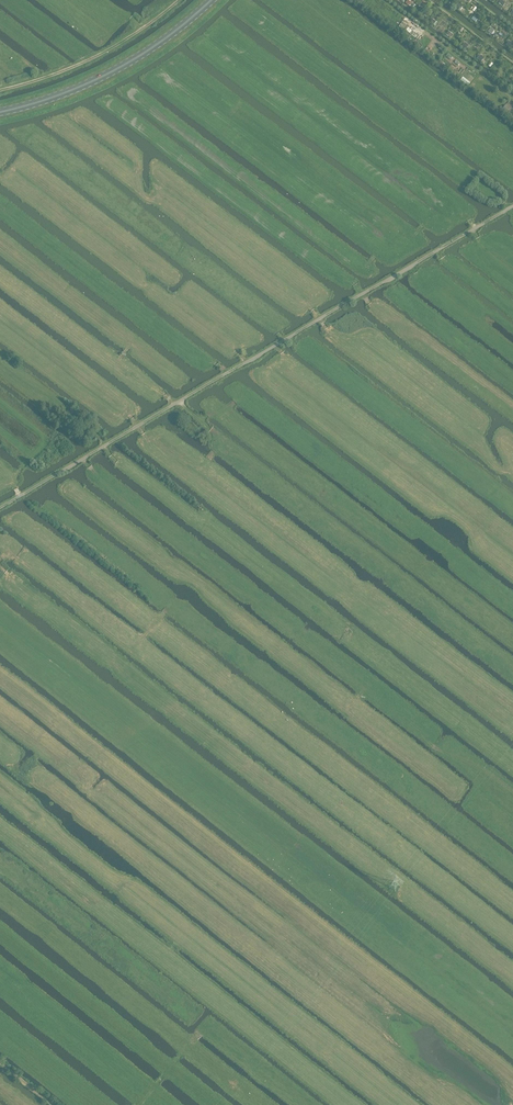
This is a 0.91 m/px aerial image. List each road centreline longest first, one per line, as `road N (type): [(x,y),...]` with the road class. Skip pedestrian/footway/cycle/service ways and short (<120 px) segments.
road 1 (unclassified): [(0,507),(512,206)]
road 2 (primary): [(212,0),(98,79),(0,112)]
road 3 (track): [(0,91),(105,53),(179,0)]

